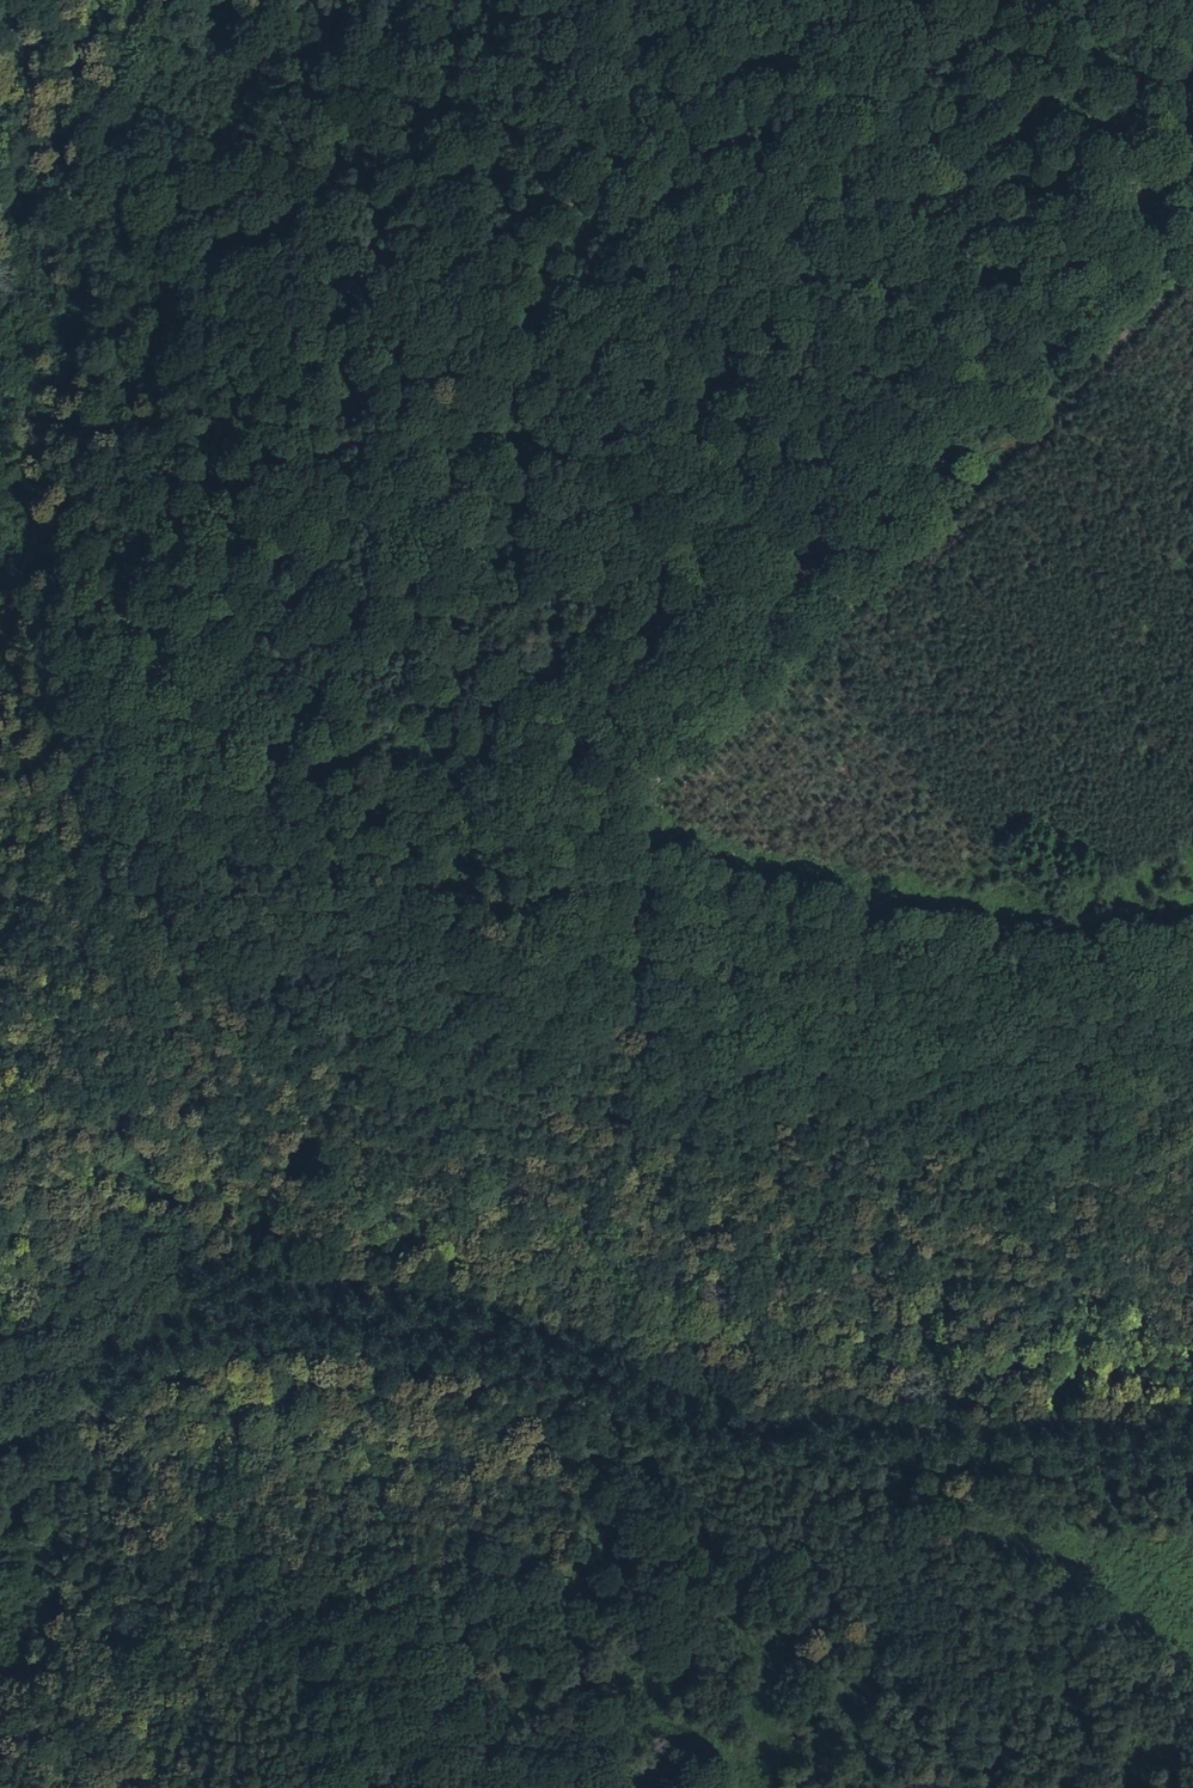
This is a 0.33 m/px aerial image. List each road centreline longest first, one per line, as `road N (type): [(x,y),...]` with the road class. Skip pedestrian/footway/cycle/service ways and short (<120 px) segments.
road 1 (track): [(158,0),(58,85),(23,148)]

